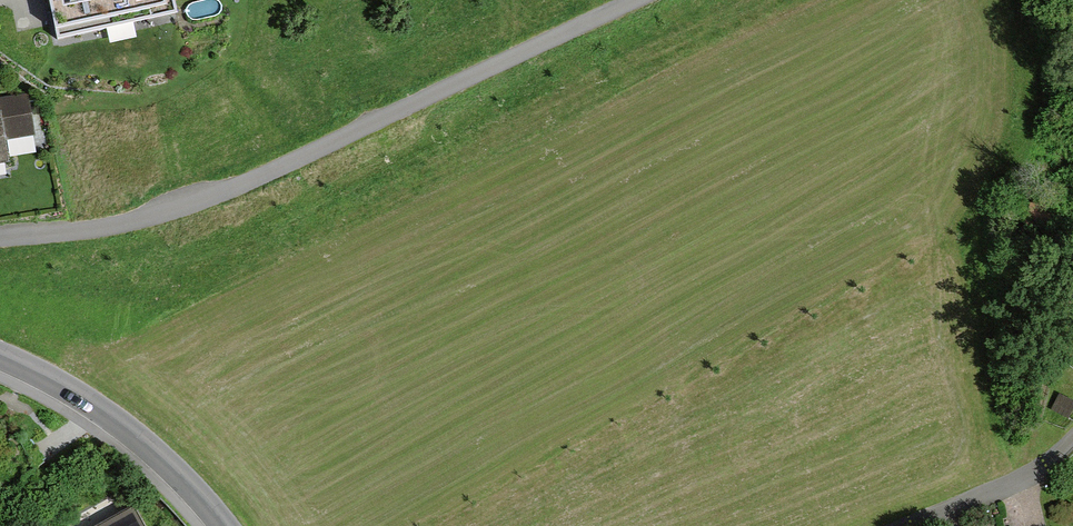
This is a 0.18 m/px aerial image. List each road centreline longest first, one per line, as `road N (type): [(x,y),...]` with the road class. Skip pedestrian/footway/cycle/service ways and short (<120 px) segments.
road 1 (unclassified): [(648,0),(159,216),(0,240)]
road 2 (residential): [(0,358),(132,433),(223,525)]
road 3 (unclassified): [(911,525),(1038,472),(1072,440)]

